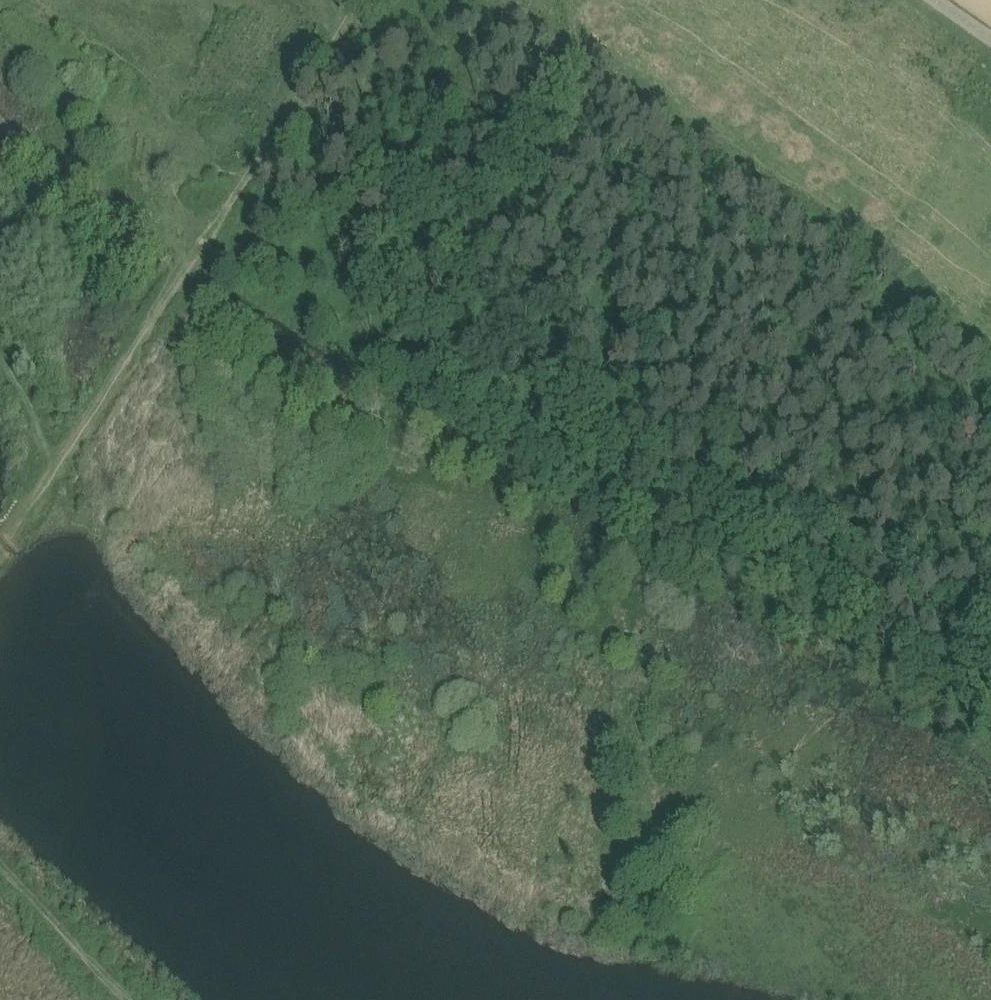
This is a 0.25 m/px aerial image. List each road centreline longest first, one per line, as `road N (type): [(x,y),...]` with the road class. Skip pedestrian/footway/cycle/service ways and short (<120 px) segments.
road 1 (track): [(53,472),(363,0)]

